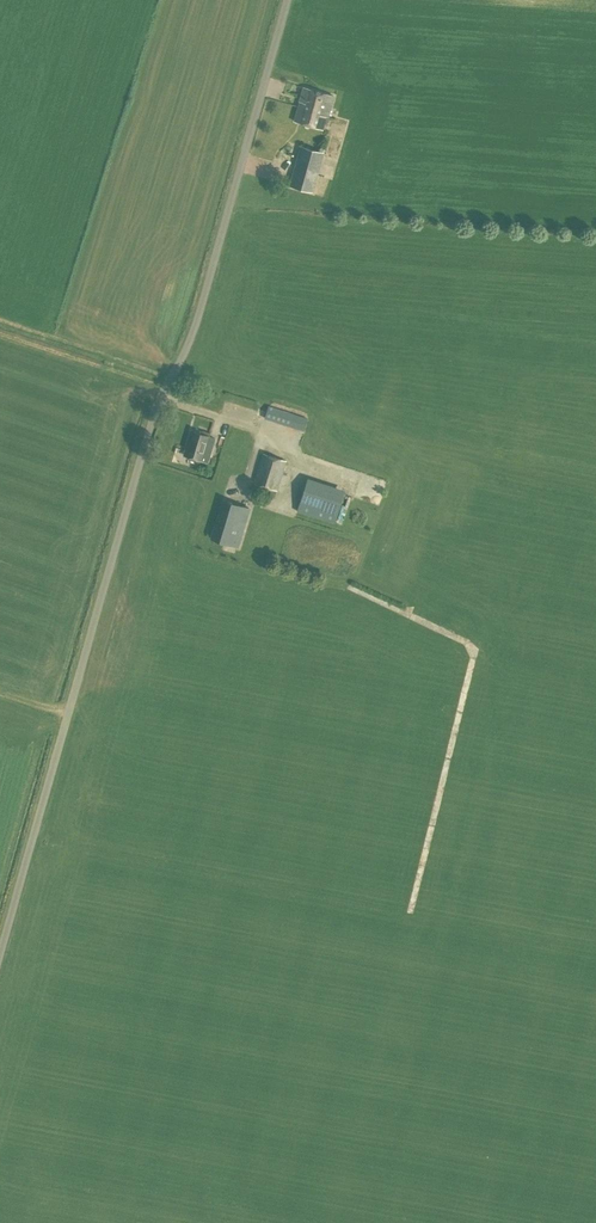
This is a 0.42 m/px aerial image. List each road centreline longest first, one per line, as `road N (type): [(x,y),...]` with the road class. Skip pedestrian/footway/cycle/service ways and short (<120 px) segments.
road 1 (unclassified): [(0,961),(146,442),(202,311),(288,0)]

